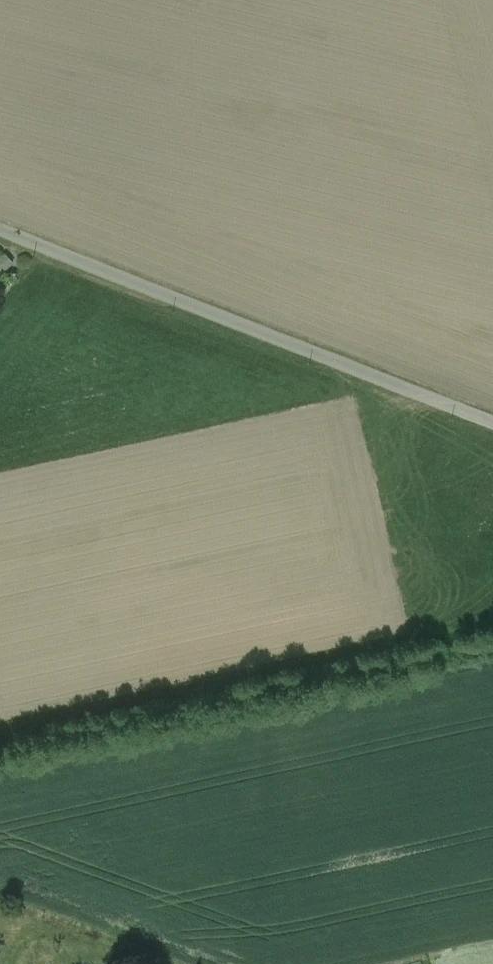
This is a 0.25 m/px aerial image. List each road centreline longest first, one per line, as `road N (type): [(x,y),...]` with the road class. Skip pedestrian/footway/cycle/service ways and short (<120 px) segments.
road 1 (unclassified): [(492,423),(0,235)]

